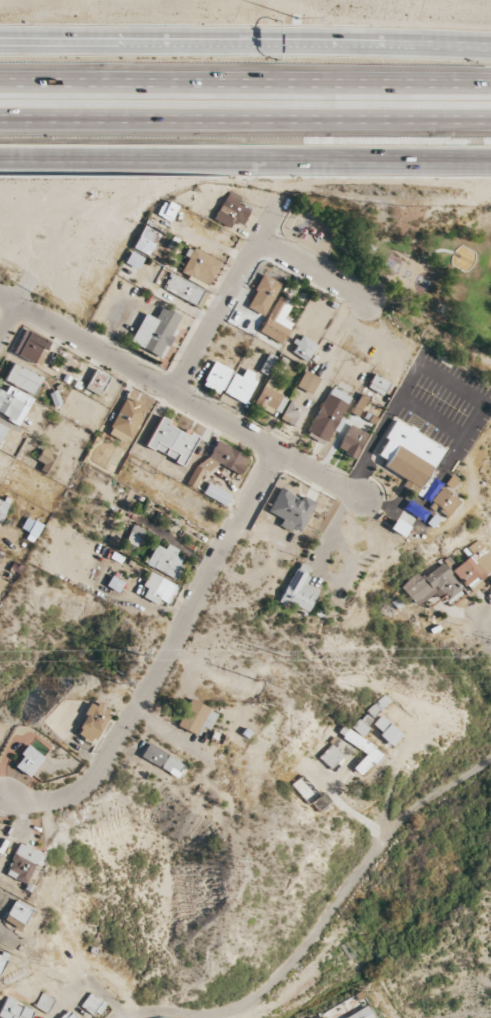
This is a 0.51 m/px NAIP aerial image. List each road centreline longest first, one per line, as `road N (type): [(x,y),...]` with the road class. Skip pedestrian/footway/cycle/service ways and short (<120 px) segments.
road 1 (motorway): [(490,45),(0,35)]
road 2 (motorway): [(490,81),(0,84)]
road 3 (motorway): [(0,160),(490,162)]
road 4 (motorway): [(0,121),(490,122)]
road 5 (residential): [(121,1017),(220,1014),(254,998),(292,964),(414,806),(490,758)]
road 6 (residential): [(7,798),(54,799),(97,773),(274,451)]
road 7 (residential): [(19,303),(364,499)]
road 8 (residential): [(175,391),(283,195)]
road 9 (residential): [(368,302),(259,240)]

